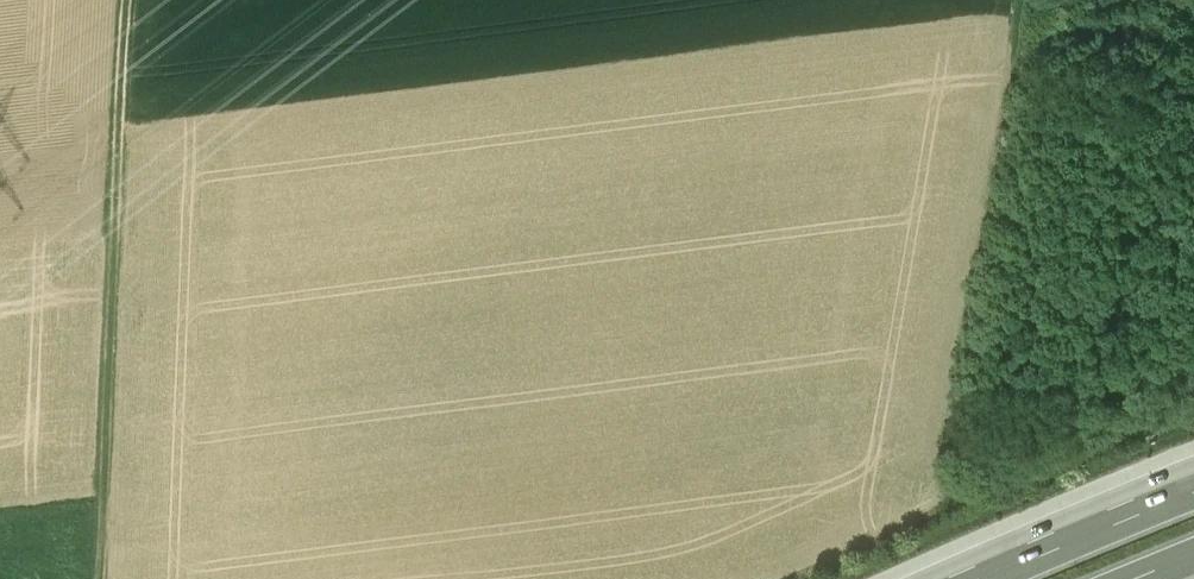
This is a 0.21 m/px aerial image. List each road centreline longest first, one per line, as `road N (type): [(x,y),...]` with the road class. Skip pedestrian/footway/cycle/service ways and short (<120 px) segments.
road 1 (track): [(127,0),(100,578)]
road 2 (motorway): [(1193,472),(942,578)]

